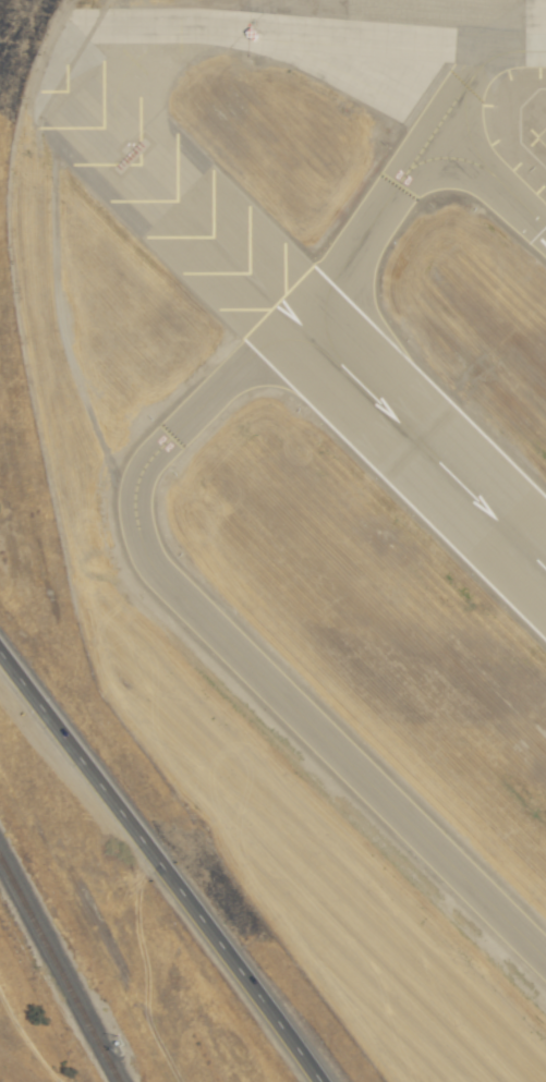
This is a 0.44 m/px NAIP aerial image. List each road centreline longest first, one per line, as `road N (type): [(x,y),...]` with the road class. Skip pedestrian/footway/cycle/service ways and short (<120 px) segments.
road 1 (motorway): [(324,1081),(0,654)]

